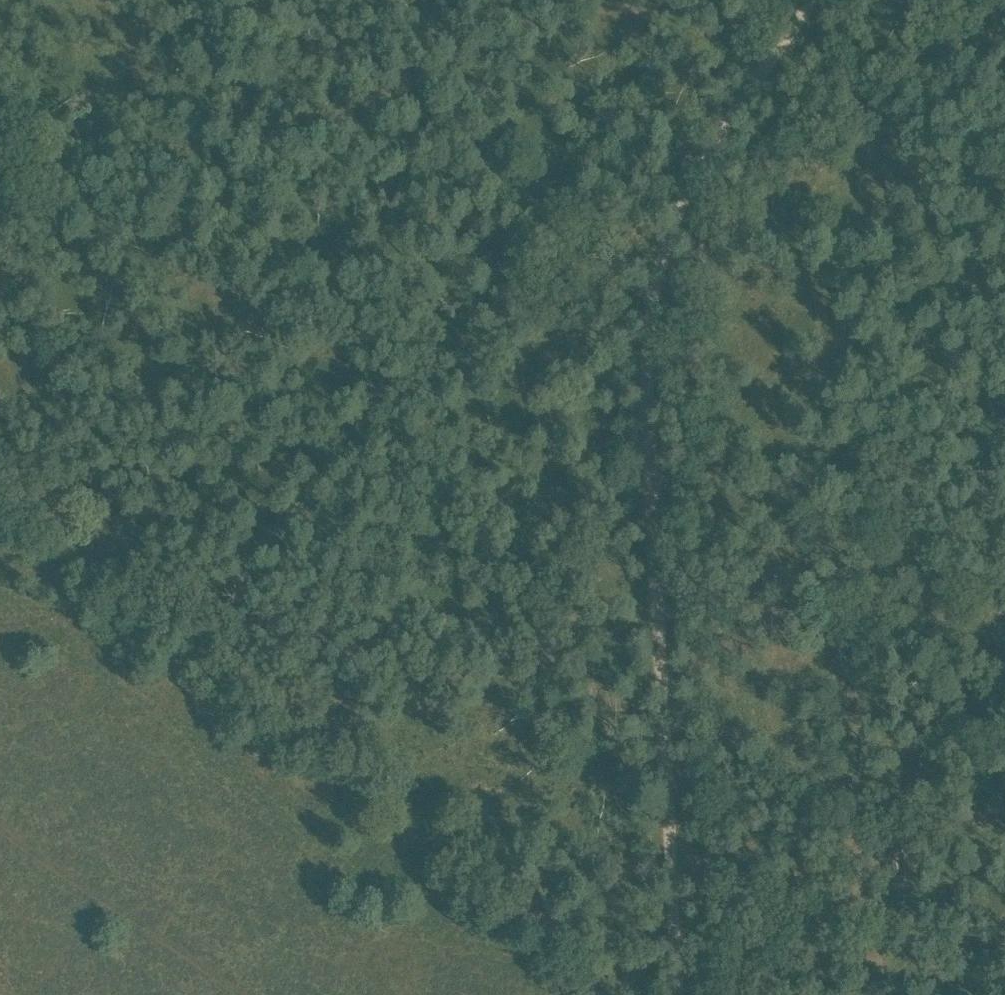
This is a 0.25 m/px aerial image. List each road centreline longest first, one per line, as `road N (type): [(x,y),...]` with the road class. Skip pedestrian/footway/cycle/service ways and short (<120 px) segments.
road 1 (track): [(683,994),(660,276),(704,157),(811,0)]

